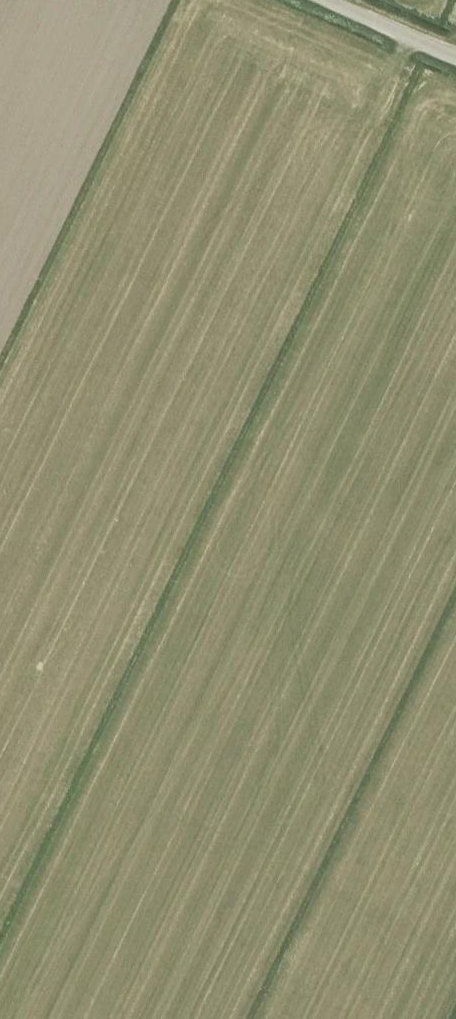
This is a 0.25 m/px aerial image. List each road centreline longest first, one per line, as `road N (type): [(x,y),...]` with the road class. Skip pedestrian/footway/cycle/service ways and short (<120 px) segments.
road 1 (unclassified): [(455,51),(340,0)]

